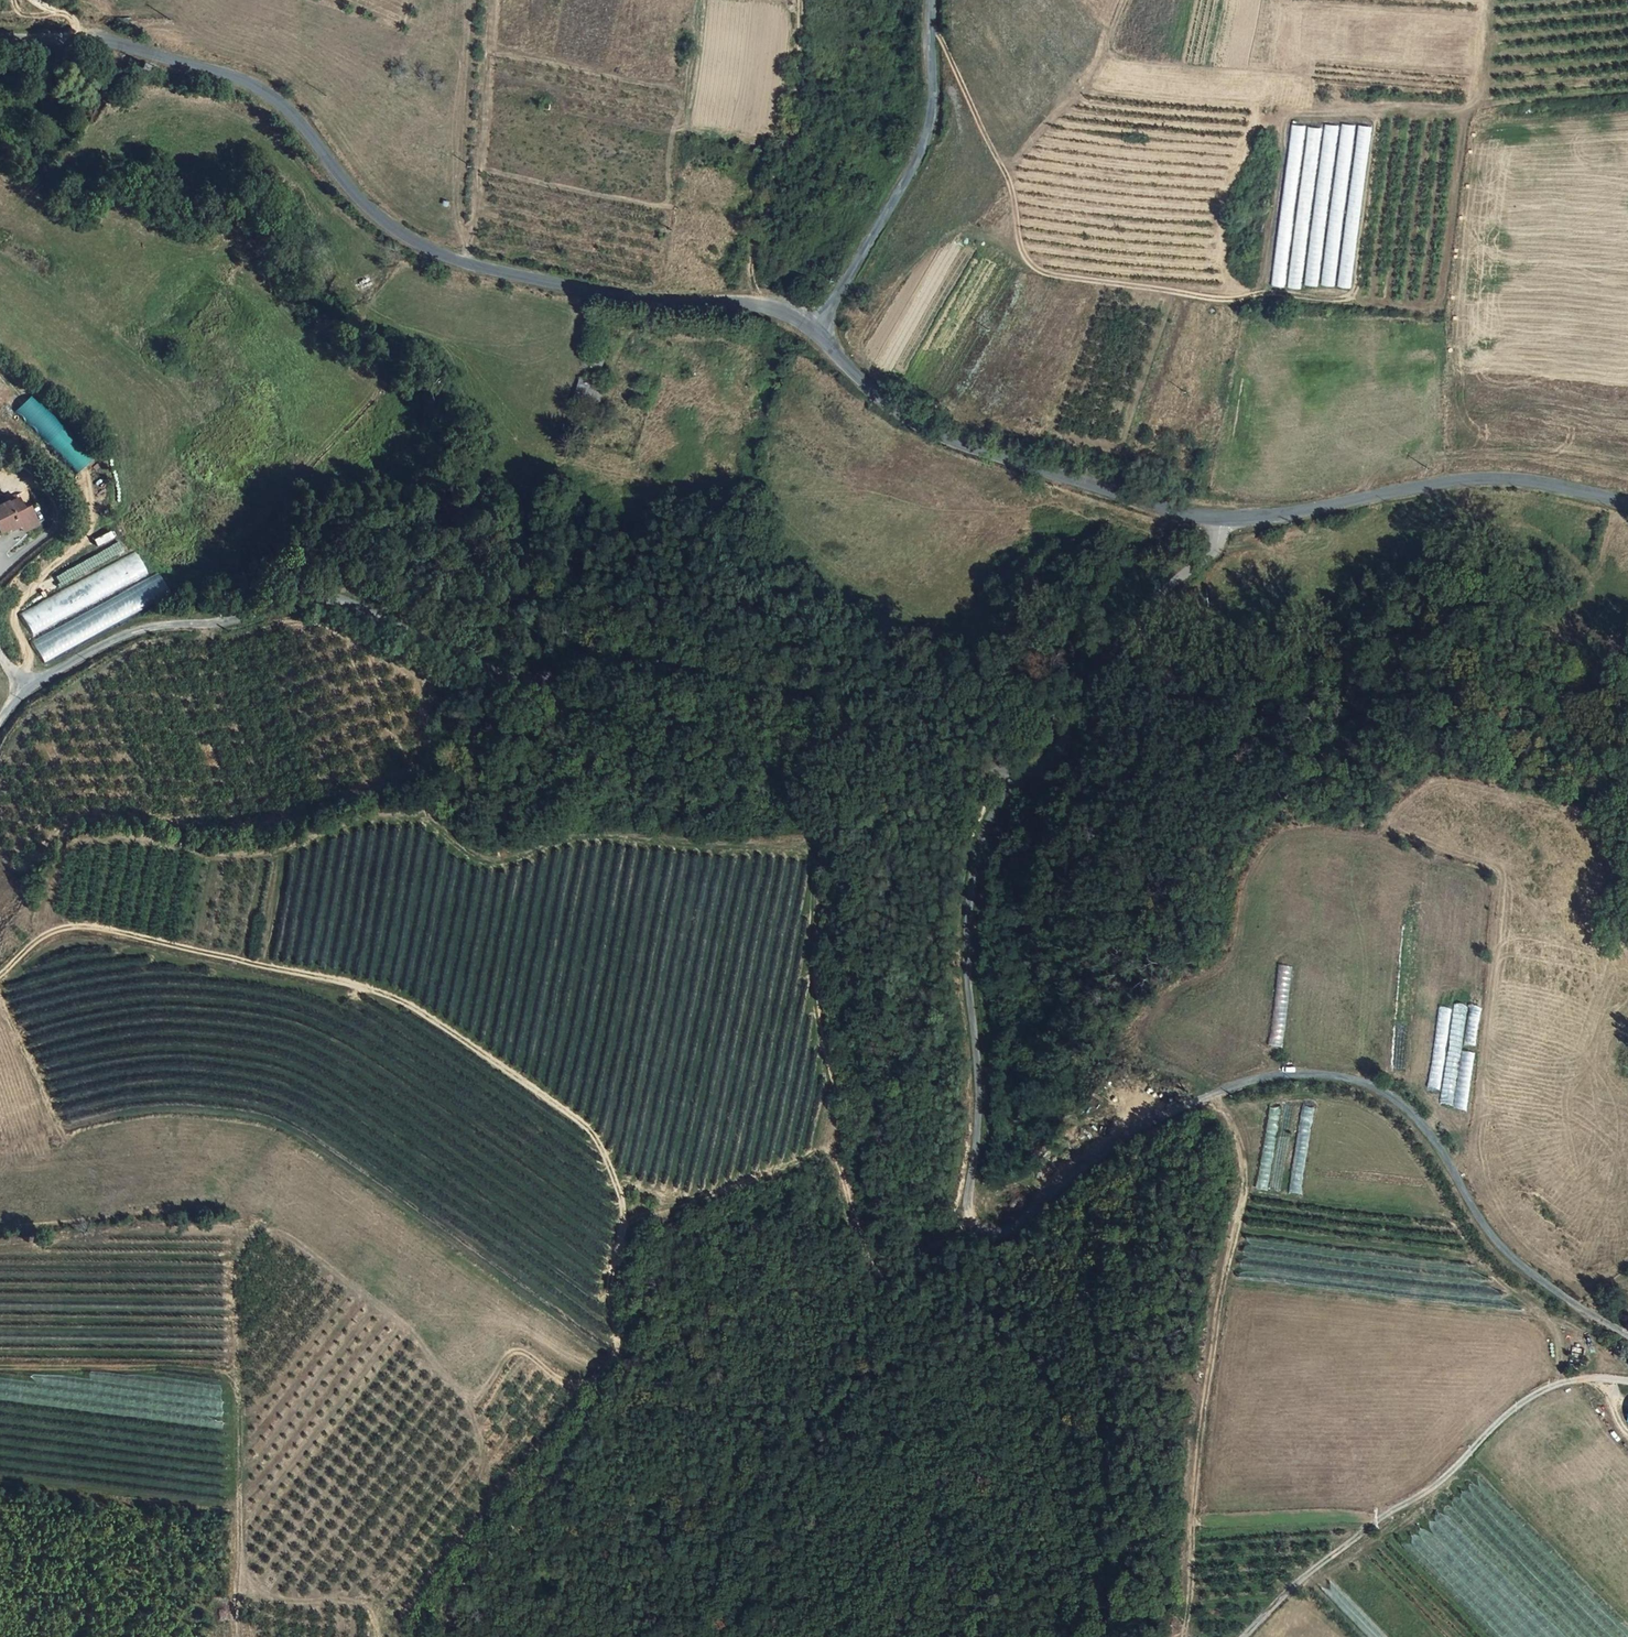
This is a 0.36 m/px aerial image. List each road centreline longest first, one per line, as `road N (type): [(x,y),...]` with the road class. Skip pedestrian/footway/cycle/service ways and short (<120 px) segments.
road 1 (unclassified): [(1627,1336),(1572,1308),(1497,1248),(1429,1129),(1365,1086),(1293,1074),(1213,1098),(1113,1144),(1019,1226),(995,1237),(966,1230),(962,1207),(975,1123),(966,972),(974,861),(1014,779)]
road 2 (unclassified): [(1014,779),(762,684),(598,647),(504,676),(366,605),(323,595),(213,624),(120,636),(24,691),(0,718)]
road 3 (tertiary): [(814,335),(785,313),(741,301),(611,299),(463,263),(403,237),(355,199),(311,136),(257,90),(88,37),(0,37)]
road 4 (track): [(930,28),(944,40),(1010,182),(1023,255),(1047,274),(1234,300),(1259,289),(1287,119),(1313,103),(1301,67)]
road 5 (track): [(1184,1636),(1203,1415),(1245,1182),(1236,1131),(1213,1098)]
road 6 (track): [(0,976),(60,929),(109,929),(373,990),(479,1051)]
road 7 (track): [(572,1449),(688,1494),(783,1397),(849,1358),(889,1284),(966,1230)]
road 8 (track): [(235,1636),(241,1407),(233,1378),(198,1369),(0,1368)]
road 9 (track): [(1242,1636),(1299,1580),(1428,1490),(1539,1393),(1584,1379),(1627,1380)]
road 10 (track): [(572,1449),(615,1357),(609,1281),(624,1209),(587,1127),(479,1051)]
road 11 (tertiary): [(1222,520),(1155,509),(940,439),(890,410),(814,335)]
road 12 (track): [(1124,0),(1110,40),(1118,55),(1290,72),(1317,60),(1467,73)]
road 13 (tertiary): [(1627,502),(1497,479),(1222,520)]
road 14 (unclassified): [(814,335),(906,187),(933,120),(932,0)]
road 15 (unclassified): [(1014,779),(1051,765),(1096,669),(1165,592),(1218,549),(1222,520)]
road 16 (track): [(800,0),(786,145),(741,301)]
road 17 (track): [(463,263),(480,168),(492,0)]
road 18 (track): [(451,1636),(453,1607),(572,1449)]
road 19 (track): [(377,1636),(364,1605),(285,1600),(260,1590),(240,1569)]
road 20 (track): [(835,1154),(860,1235),(889,1284)]

